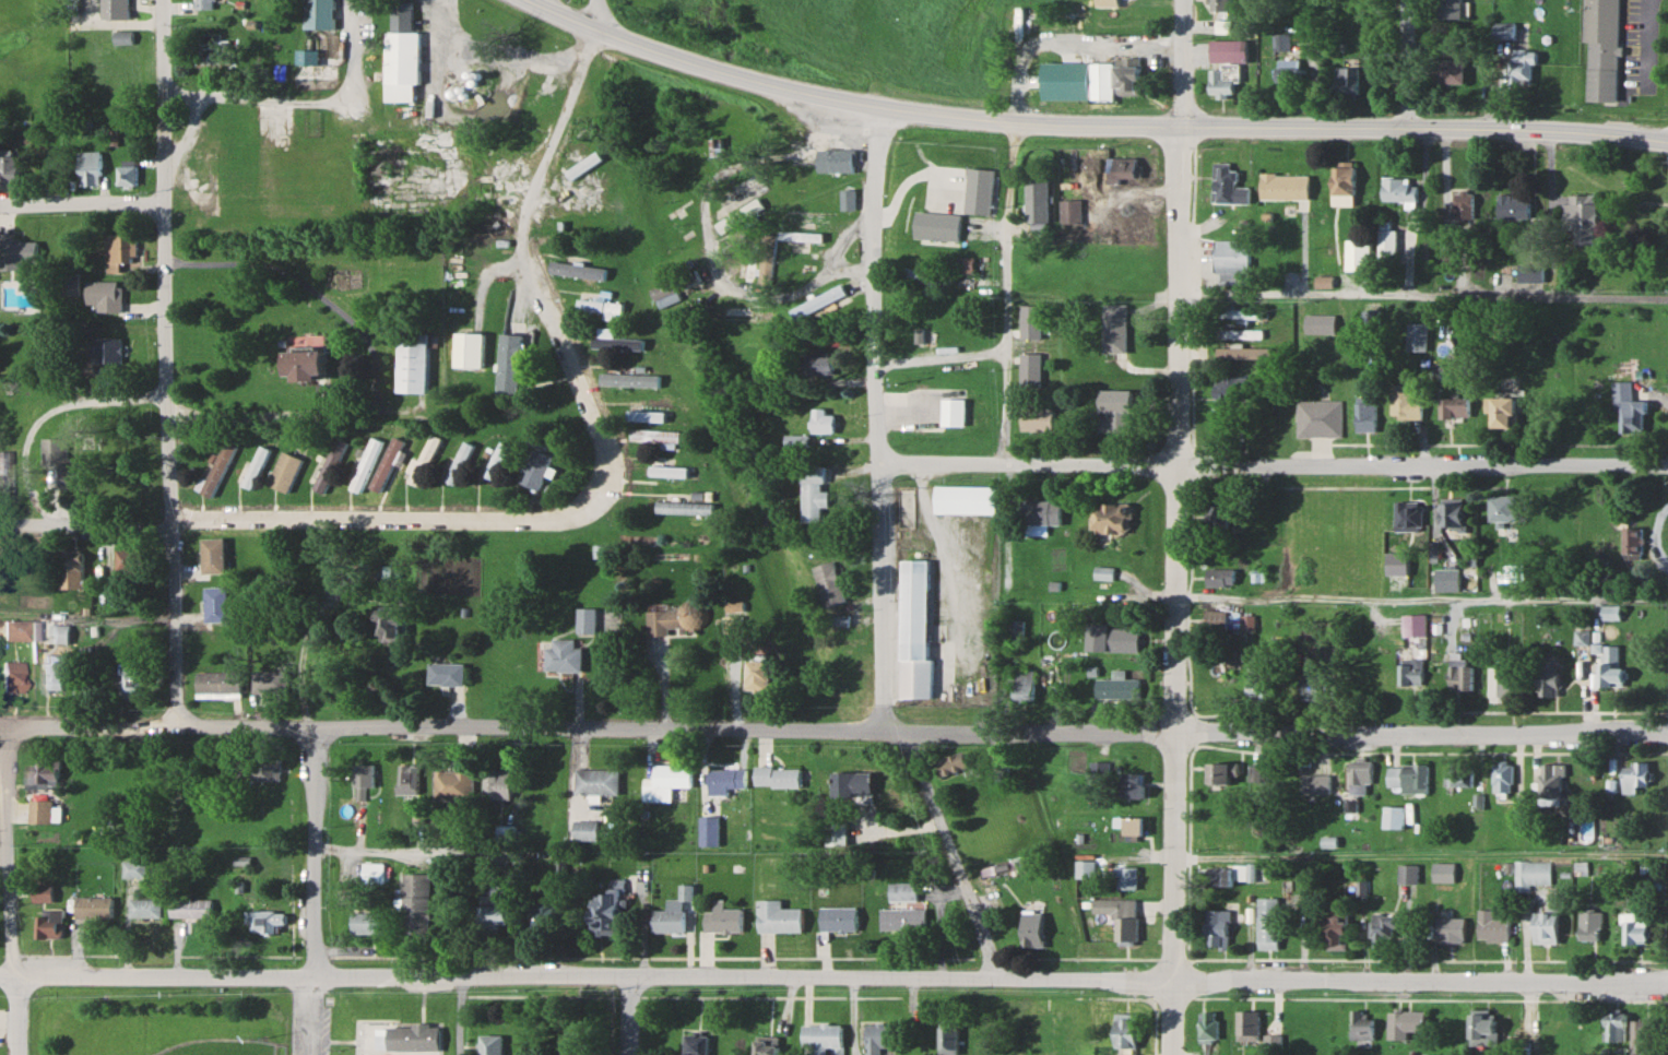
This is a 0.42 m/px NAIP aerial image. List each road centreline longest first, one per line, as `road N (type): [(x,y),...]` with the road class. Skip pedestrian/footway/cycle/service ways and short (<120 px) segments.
road 1 (residential): [(1667,984),(0,973)]
road 2 (residential): [(0,726),(1667,735)]
road 3 (primary): [(528,0),(610,35),(782,85),(977,118),(1667,140)]
road 4 (residential): [(1172,1054),(1175,193),(1187,0)]
road 5 (residential): [(1003,977),(911,762),(885,733),(874,258),(880,103)]
road 6 (residential): [(1667,464),(880,465)]
road 7 (residential): [(169,521),(393,522),(584,509),(603,489),(605,440),(533,271),(488,273),(478,336)]
road 8 (residential): [(176,728),(164,394),(168,0)]
road 9 (residential): [(17,1054),(1,726)]
road 10 (residential): [(310,974),(310,727)]
road 11 (residential): [(169,521),(0,523)]
road 12 (residential): [(168,209),(0,206)]
road 13 (residential): [(1409,132),(1410,0)]

